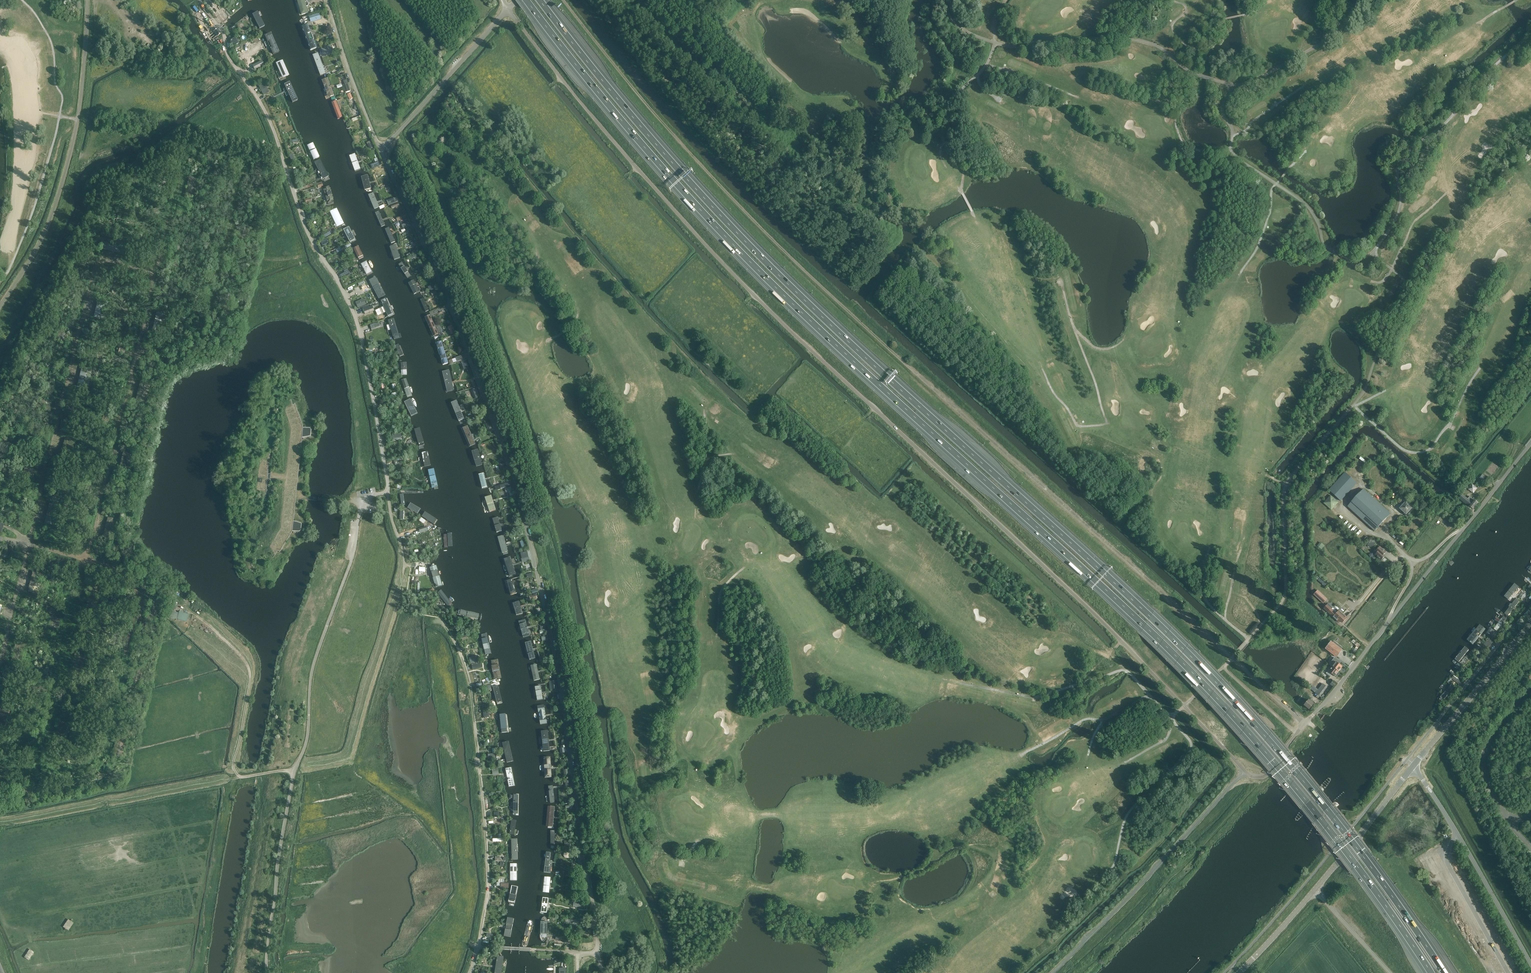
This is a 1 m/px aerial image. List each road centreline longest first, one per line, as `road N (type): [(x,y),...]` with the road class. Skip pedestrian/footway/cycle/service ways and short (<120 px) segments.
road 1 (motorway): [(523,0),(733,247),(1216,700),(1321,821),(1429,972)]
road 2 (motorway): [(1447,972),(1361,851),(1227,692),(776,270),(645,128),(542,0)]
road 3 (unclassified): [(1245,771),(1089,607),(730,271),(507,9)]
road 4 (track): [(1305,724),(795,262),(666,126),(563,0)]
road 5 (unclassified): [(380,148),(458,328),(521,509),(556,665),(598,953)]
road 6 (unclassified): [(200,0),(268,116),(306,229),(355,316),(388,492)]
road 7 (unclassified): [(364,504),(312,671),(267,972)]
road 8 (track): [(478,946),(487,851),(469,682),(444,626),(412,610),(406,538),(395,515),(377,511)]
road 9 (track): [(962,683),(1035,697),(1124,670),(1190,740),(1188,755),(1128,814),(1107,874)]
road 10 (tertiary): [(1268,771),(1530,444)]
road 11 (unclassified): [(1245,771),(1053,972)]
road 12 (tertiary): [(1239,972),(1414,765)]
road 13 (track): [(294,771),(235,771),(249,668),(189,609)]
road 14 (track): [(0,822),(240,777)]
road 15 (tertiary): [(1530,963),(1414,765)]
road 16 (track): [(1045,374),(1078,425),(1108,423),(1074,328)]
road 17 (unclassified): [(380,148),(507,9)]
road 18 (track): [(1353,405),(1402,449),(1424,452),(1479,369)]
road 19 (tertiary): [(1530,621),(1414,765)]
road 20 (track): [(996,43),(950,104),(940,155),(962,193)]
road 21 (unclassified): [(380,148),(328,0)]
road 22 (track): [(1149,695),(1021,755)]
road 23 (track): [(1211,0),(1223,32),(1195,49),(1173,32),(1186,10),(1172,0)]
road 24 (track): [(1219,673),(1174,715),(1165,741),(1126,761)]
road 25 (track): [(1373,282),(1384,280),(1413,222),(1446,193)]

